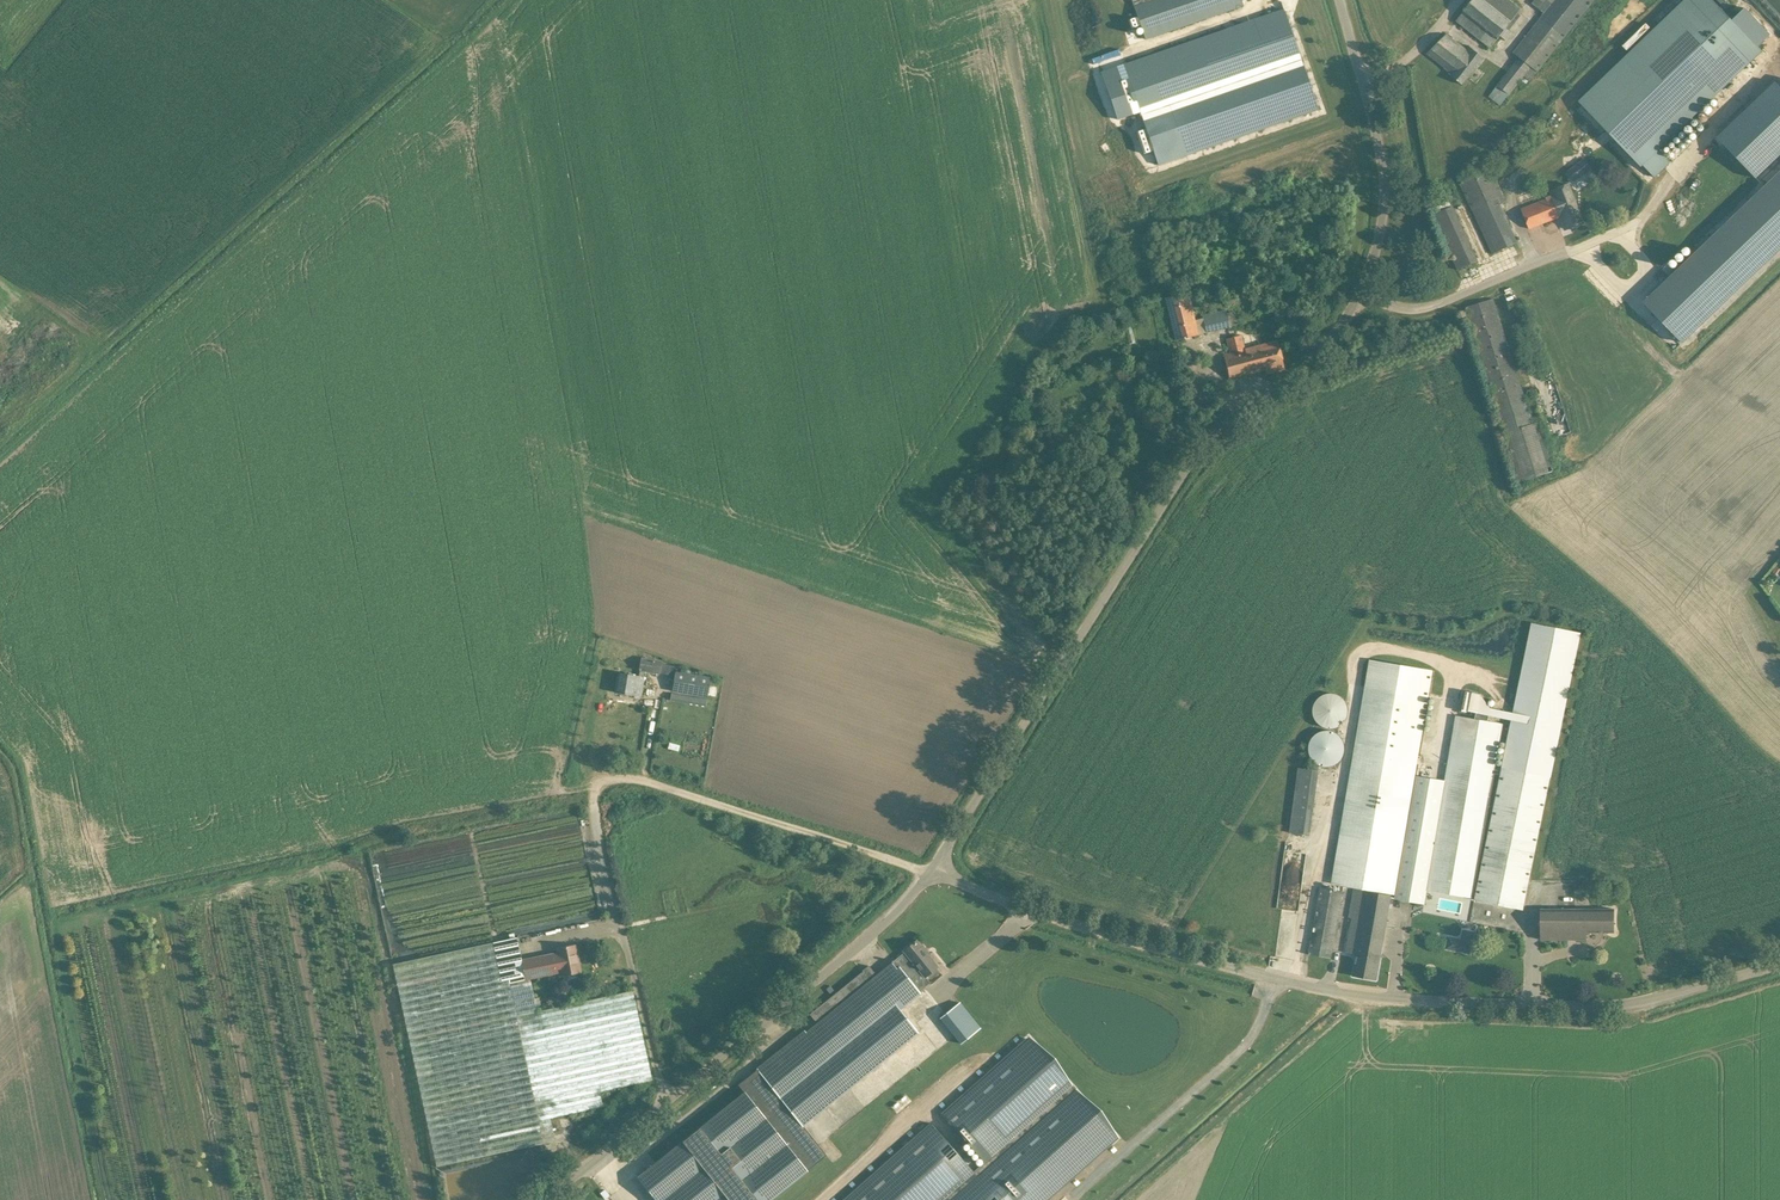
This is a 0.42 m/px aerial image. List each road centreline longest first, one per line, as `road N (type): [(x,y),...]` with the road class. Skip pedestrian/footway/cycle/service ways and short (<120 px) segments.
road 1 (unclassified): [(931,870),(1198,451),(1296,376),(1363,296),(1385,205),(1381,148),(1339,0)]
road 2 (unclassified): [(1779,963),(1624,1005),(1356,995),(1062,919),(931,870)]
road 3 (unclassified): [(543,1199),(891,918),(931,870)]

